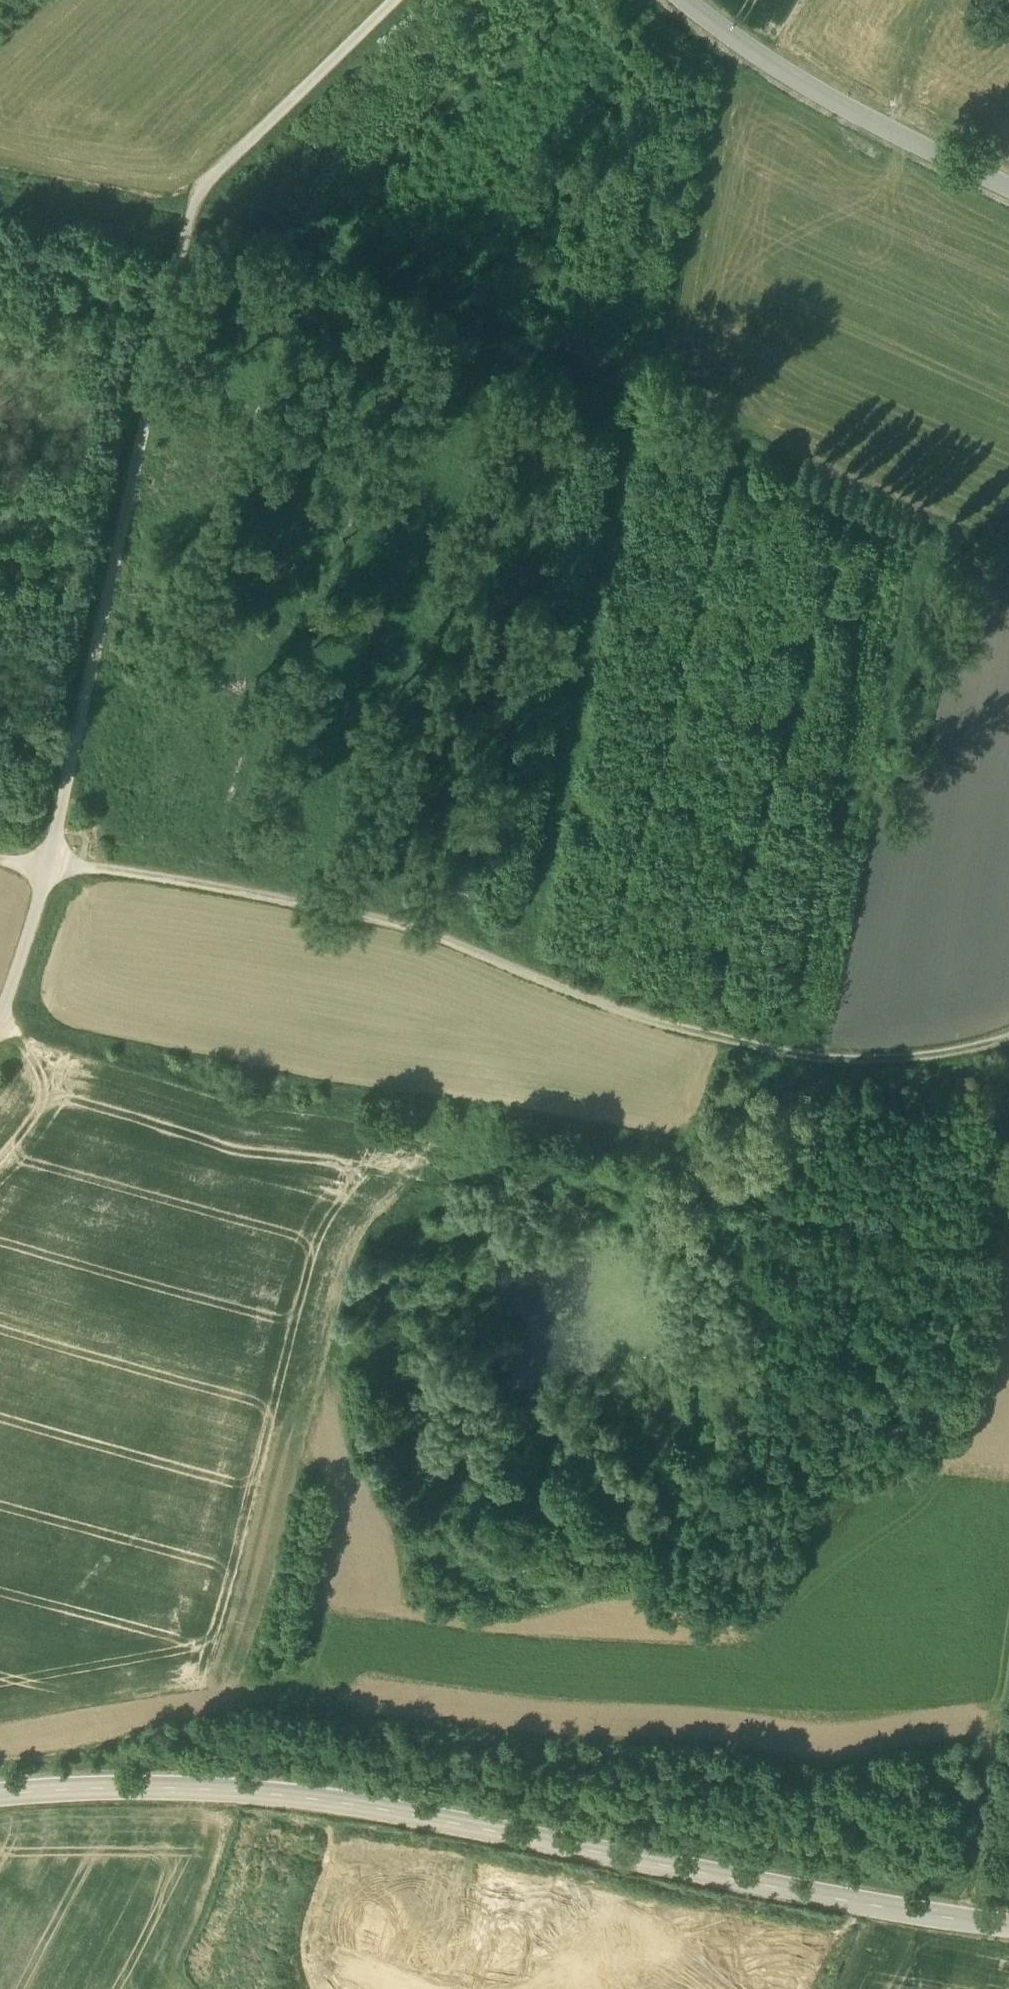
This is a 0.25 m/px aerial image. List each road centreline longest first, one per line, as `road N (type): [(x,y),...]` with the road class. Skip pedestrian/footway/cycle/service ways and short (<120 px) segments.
road 1 (track): [(0,1065),(128,563),(183,255),(214,199),(422,0)]
road 2 (track): [(0,871),(125,882),(413,941),(639,1027),(735,1054),(911,1064),(1008,1040)]
road 3 (unclassified): [(1008,1928),(358,1806),(110,1788),(0,1799)]
road 4 (unclassified): [(692,0),(795,77),(1008,186)]

